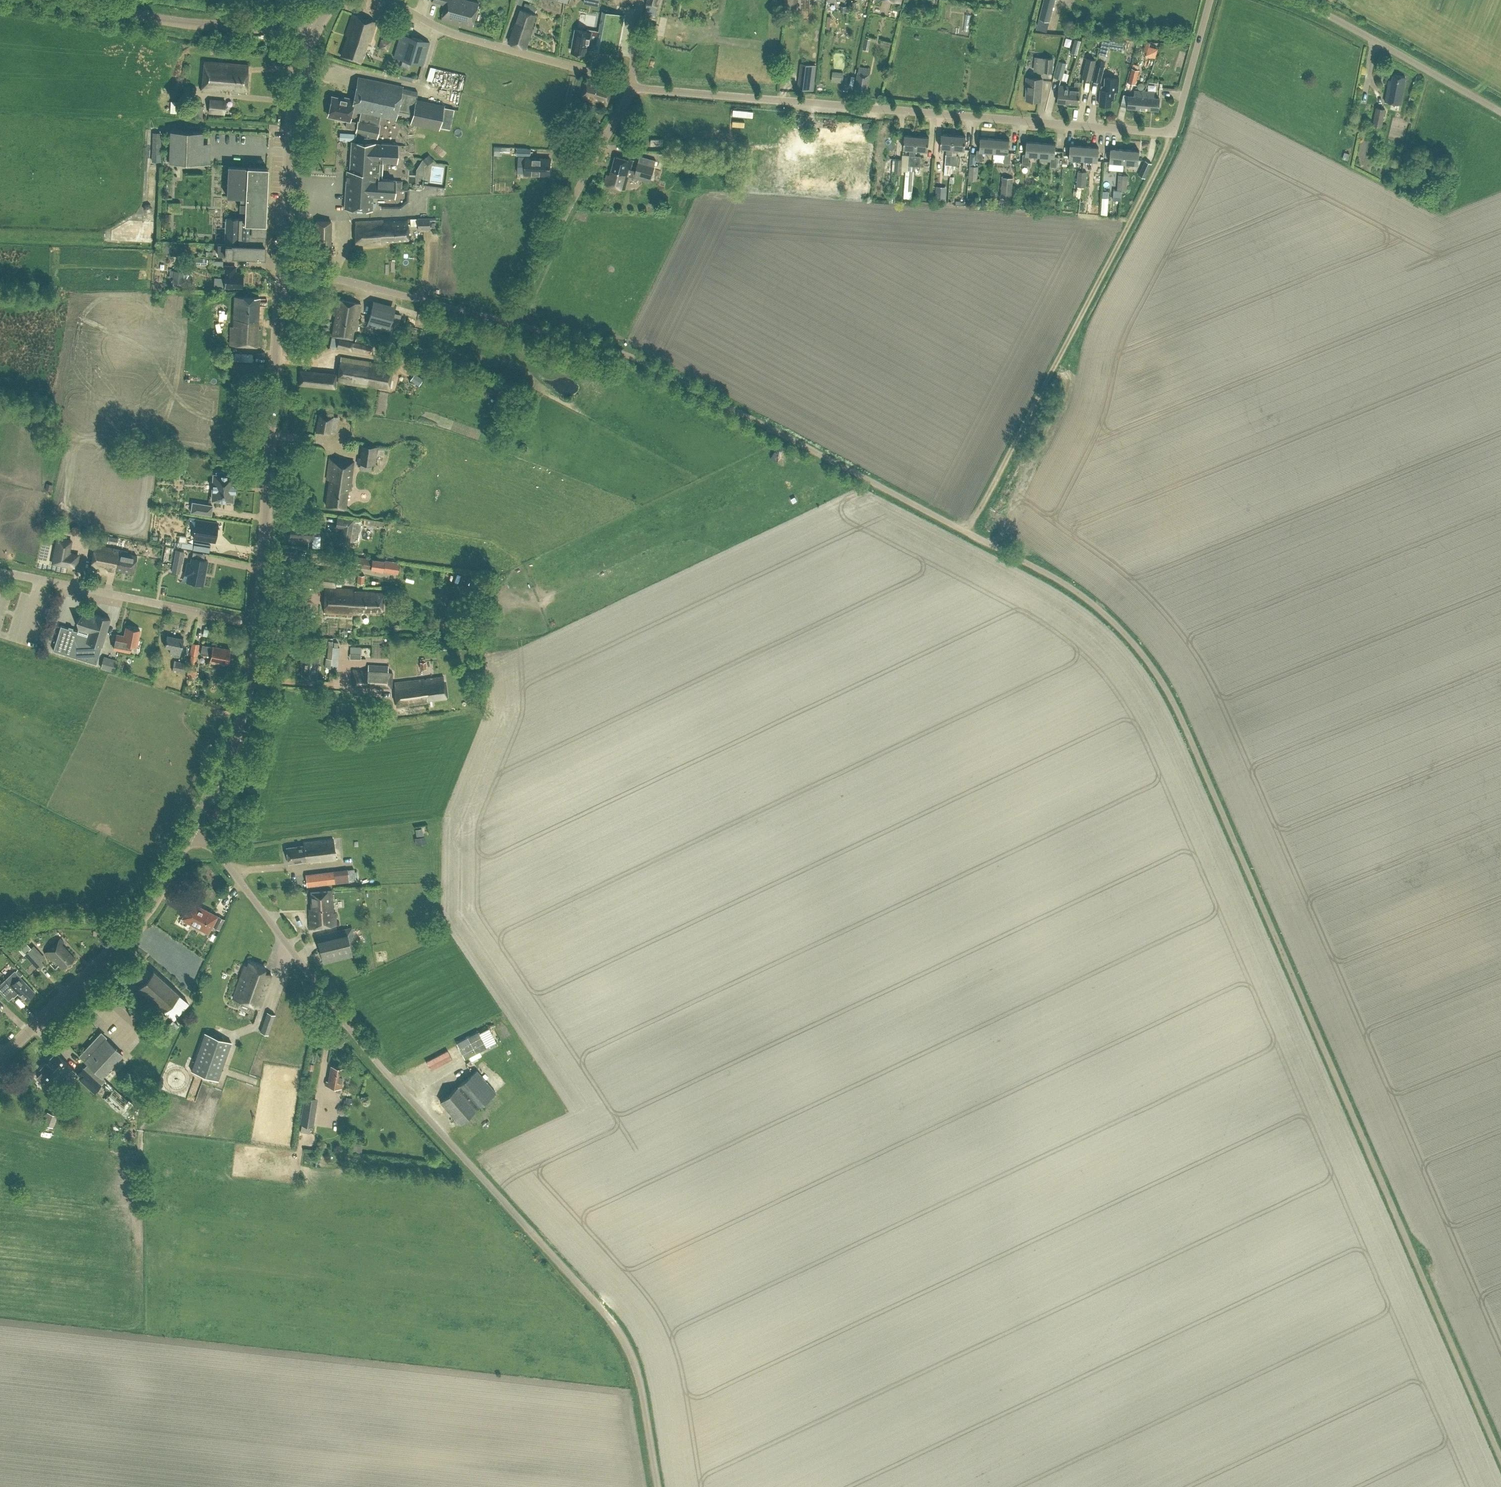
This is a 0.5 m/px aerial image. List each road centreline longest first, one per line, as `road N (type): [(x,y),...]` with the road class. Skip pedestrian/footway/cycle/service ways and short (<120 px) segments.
road 1 (unclassified): [(1500,1458),(1194,746),(1146,658),(1070,586),(638,359),(511,322)]
road 2 (unclassified): [(654,1486),(635,1376),(594,1297),(374,1058),(215,848),(191,832)]
road 3 (unclassified): [(631,84),(1163,133),(1175,130),(1210,0)]
road 4 (track): [(1175,130),(967,532)]
road 5 (tertiary): [(262,625),(281,276)]
road 6 (tertiary): [(0,1060),(139,922),(191,832)]
road 7 (unclassified): [(262,625),(0,569)]
road 8 (unclassified): [(511,322),(631,84)]
road 9 (unclassified): [(313,34),(60,0)]
road 10 (unclassified): [(392,0),(466,37),(631,84)]
road 11 (tertiary): [(281,276),(293,97),(313,34)]
road 12 (unclassified): [(511,322),(344,279),(281,276)]
road 13 (unclassified): [(1500,112),(1293,0)]
road 14 (tertiary): [(191,832),(251,695),(262,625)]
road 15 (track): [(0,939),(51,922),(139,922)]

